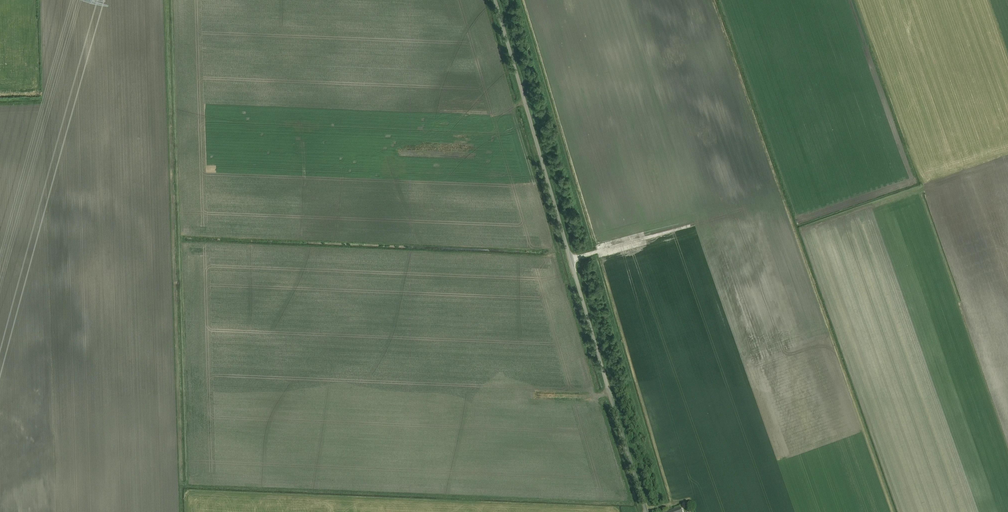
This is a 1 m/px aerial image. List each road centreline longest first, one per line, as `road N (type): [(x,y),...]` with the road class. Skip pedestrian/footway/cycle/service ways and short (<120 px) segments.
road 1 (unclassified): [(646,511),(495,0)]

